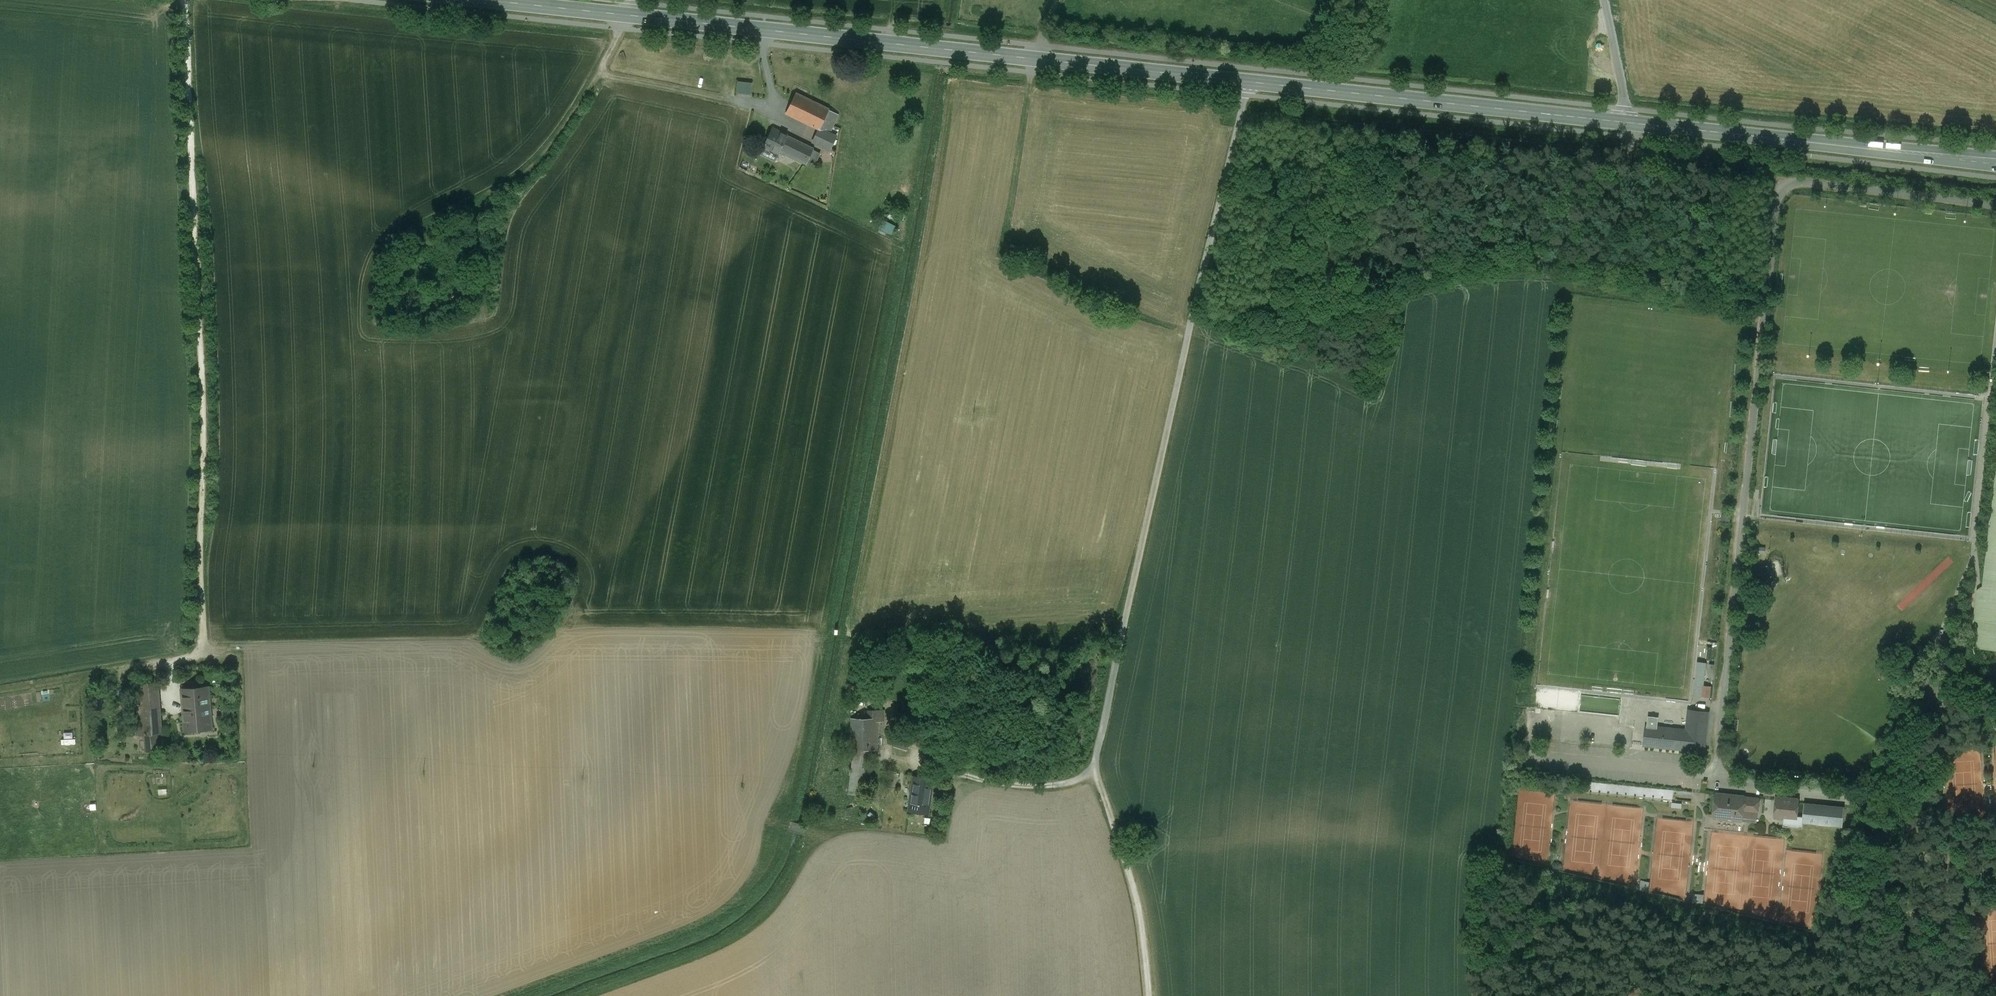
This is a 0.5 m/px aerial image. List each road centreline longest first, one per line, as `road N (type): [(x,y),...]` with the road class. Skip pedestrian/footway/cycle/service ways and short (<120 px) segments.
road 1 (residential): [(1248,82),(1095,772),(1031,787),(975,776)]
road 2 (track): [(185,0),(204,445),(203,640),(194,657),(143,665)]
road 3 (secondary): [(1248,82),(642,15)]
road 4 (track): [(1785,183),(1756,168),(1699,159),(1243,109)]
road 5 (secondary): [(1626,122),(1248,82)]
road 6 (secondary): [(1995,162),(1626,122)]
road 7 (track): [(1149,995),(1127,862),(1095,772)]
road 8 (track): [(1964,995),(1964,951),(1934,847),(1875,802)]
road 9 (secondary): [(498,0),(642,15)]
road 10 (unclassified): [(1626,122),(1605,0)]

